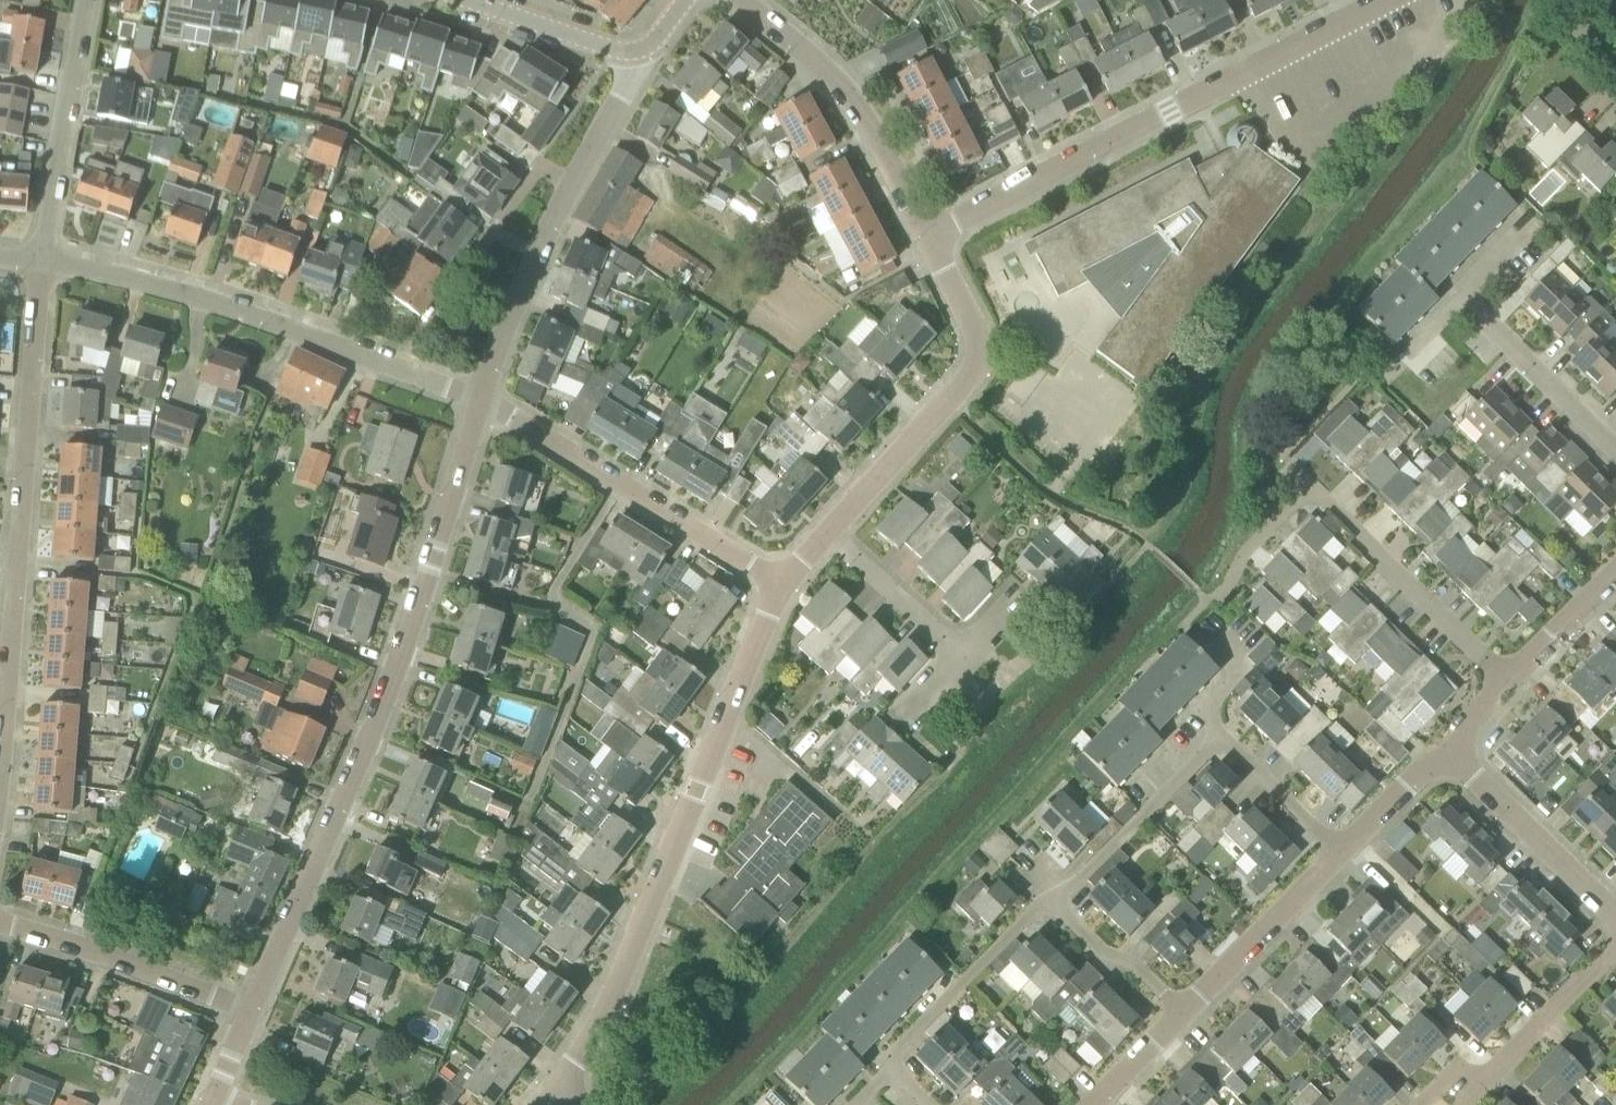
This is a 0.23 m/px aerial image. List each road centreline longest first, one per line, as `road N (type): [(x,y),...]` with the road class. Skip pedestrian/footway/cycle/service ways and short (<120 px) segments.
road 1 (residential): [(251,1010),(384,696),(482,400)]
road 2 (residential): [(560,1084),(599,1024),(784,584)]
road 3 (residential): [(927,233),(1388,0)]
road 4 (residential): [(0,773),(39,259)]
road 5 (residential): [(482,400),(219,306),(39,259)]
road 6 (residential): [(482,400),(540,255),(629,85),(628,53)]
road 7 (residential): [(827,536),(976,371),(982,347),(927,233)]
road 8 (residential): [(784,584),(482,400)]
road 9 (residential): [(927,233),(880,142),(820,63),(739,0)]
road 10 (residential): [(251,1010),(0,921)]
road 11 (residential): [(39,259),(87,0)]
road 12 (residential): [(1506,681),(1319,496)]
road 13 (residential): [(890,1067),(889,1057),(1037,907),(1057,900)]
road 14 (residential): [(1615,919),(1445,749)]
road 15 (residential): [(1057,900),(1221,738)]
road 16 (residential): [(1185,1010),(1342,849)]
road 17 (residential): [(1615,451),(1463,298)]
road 18 (residential): [(1482,1090),(1615,951)]
road 19 (residential): [(959,659),(827,536)]
road 20 (tertiary): [(628,53),(464,0)]
road 21 (residential): [(1185,1010),(1131,964),(1105,953),(1057,900)]
road 22 (residential): [(1342,849),(1221,738)]
road 23 (residential): [(1506,681),(1615,572)]
road 24 (residential): [(1221,738),(1217,704),(1241,669),(1193,618)]
road 25 (residential): [(1342,849),(1445,749)]
road 26 (residential): [(1319,496),(1289,508),(1250,549),(1224,595)]
road 27 (residential): [(1090,1104),(1185,1010)]

